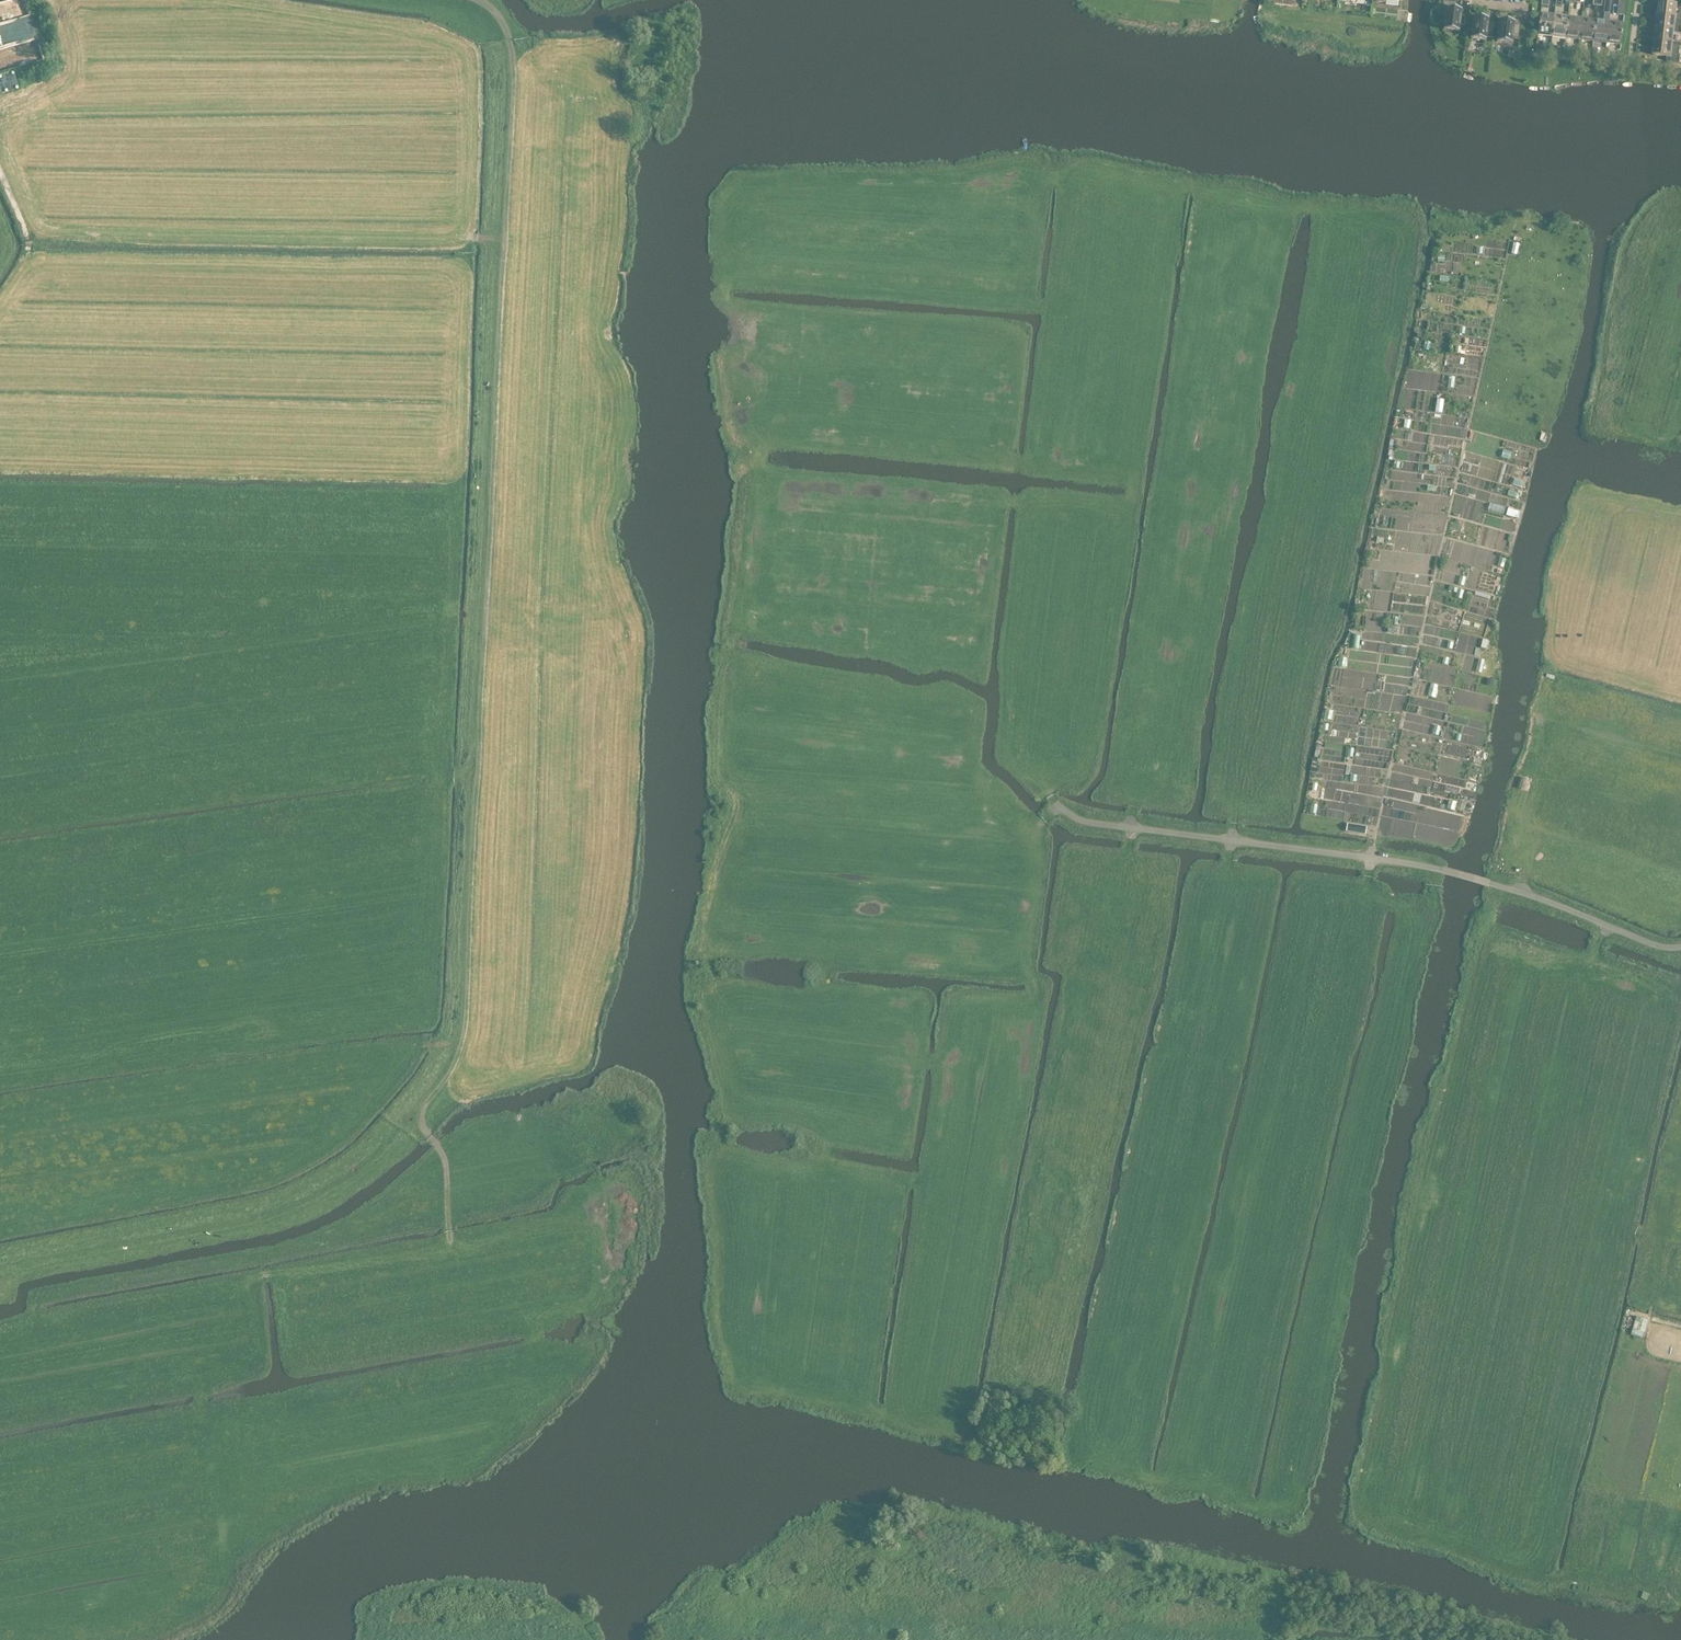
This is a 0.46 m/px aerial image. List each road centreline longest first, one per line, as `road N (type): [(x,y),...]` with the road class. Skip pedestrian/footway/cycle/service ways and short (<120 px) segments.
road 1 (track): [(505,241),(461,1044),(419,1117)]
road 2 (track): [(505,241),(26,230),(30,249),(0,299)]
road 3 (track): [(419,1117),(318,1205),(246,1230),(0,1272)]
road 4 (track): [(479,0),(510,41),(505,241)]
road 5 (track): [(449,1243),(444,1159),(419,1117)]

